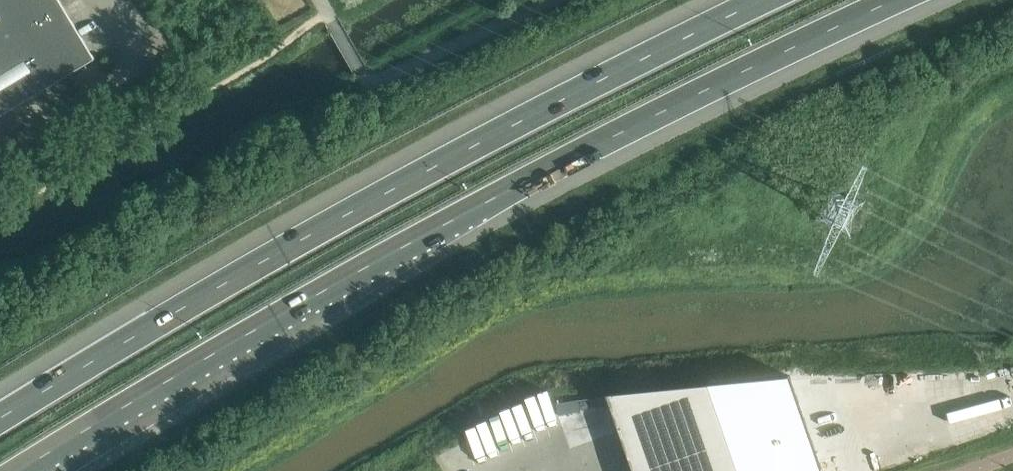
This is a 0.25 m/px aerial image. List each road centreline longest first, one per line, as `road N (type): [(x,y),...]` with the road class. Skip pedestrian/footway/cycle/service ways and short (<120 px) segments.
road 1 (motorway): [(21,470),(278,314),(574,154),(896,0)]
road 2 (motorway): [(776,0),(248,273),(0,420)]

